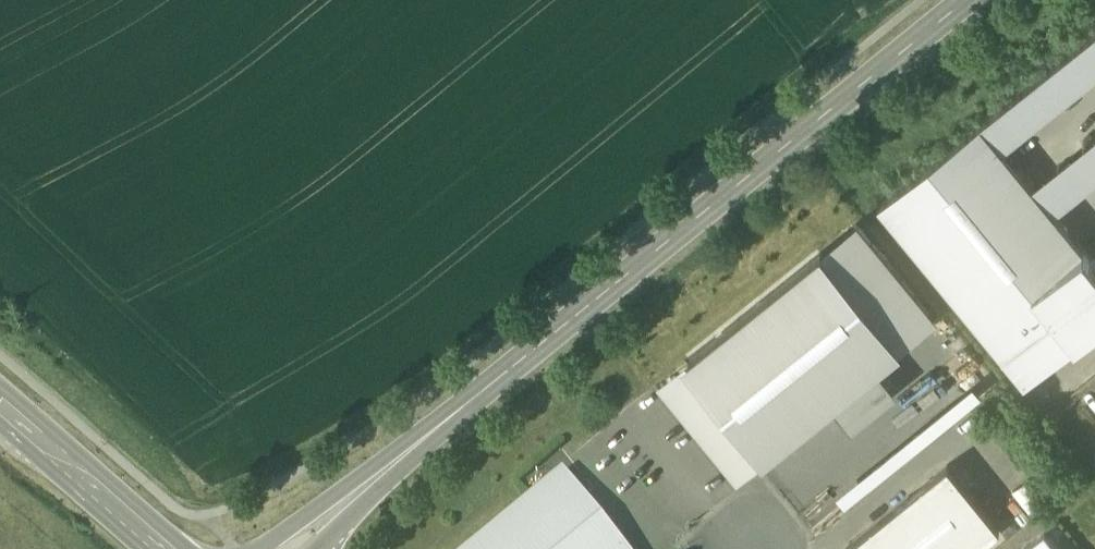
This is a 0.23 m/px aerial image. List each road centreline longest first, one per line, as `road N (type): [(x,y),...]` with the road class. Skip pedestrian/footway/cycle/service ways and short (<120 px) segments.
road 1 (secondary): [(966,0),(291,548)]
road 2 (secondary): [(162,548),(0,410)]

